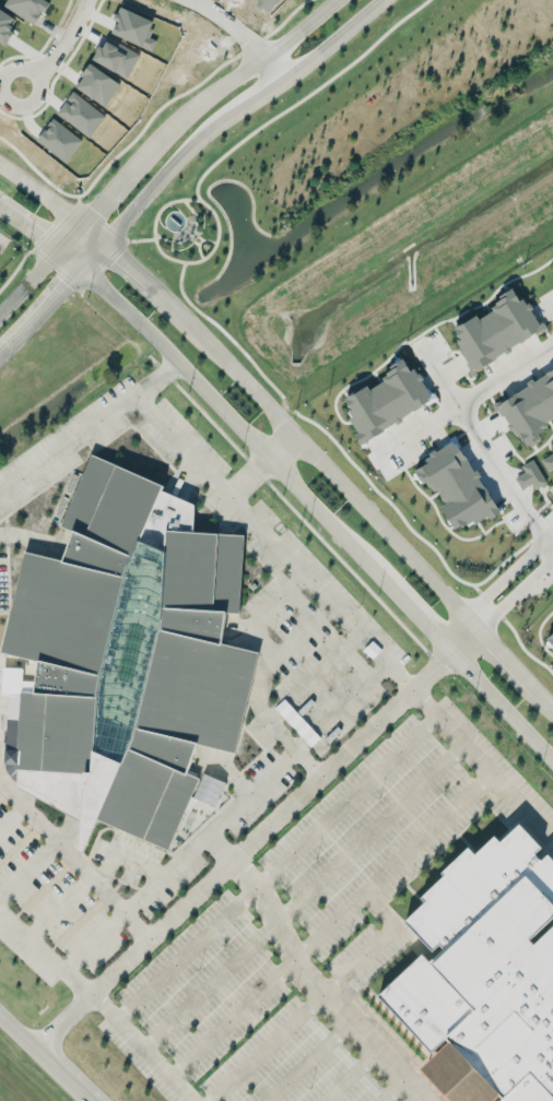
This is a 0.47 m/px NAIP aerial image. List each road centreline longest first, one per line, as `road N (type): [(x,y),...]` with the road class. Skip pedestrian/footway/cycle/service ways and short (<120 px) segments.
road 1 (tertiary): [(474,620),(168,299)]
road 2 (tertiary): [(82,264),(388,581)]
road 3 (tertiary): [(105,240),(198,139),(382,0)]
road 4 (tertiary): [(333,0),(176,117),(136,158)]
road 5 (residential): [(416,336),(499,473),(552,536)]
road 6 (residential): [(552,342),(376,455)]
road 7 (tertiary): [(452,650),(552,755)]

